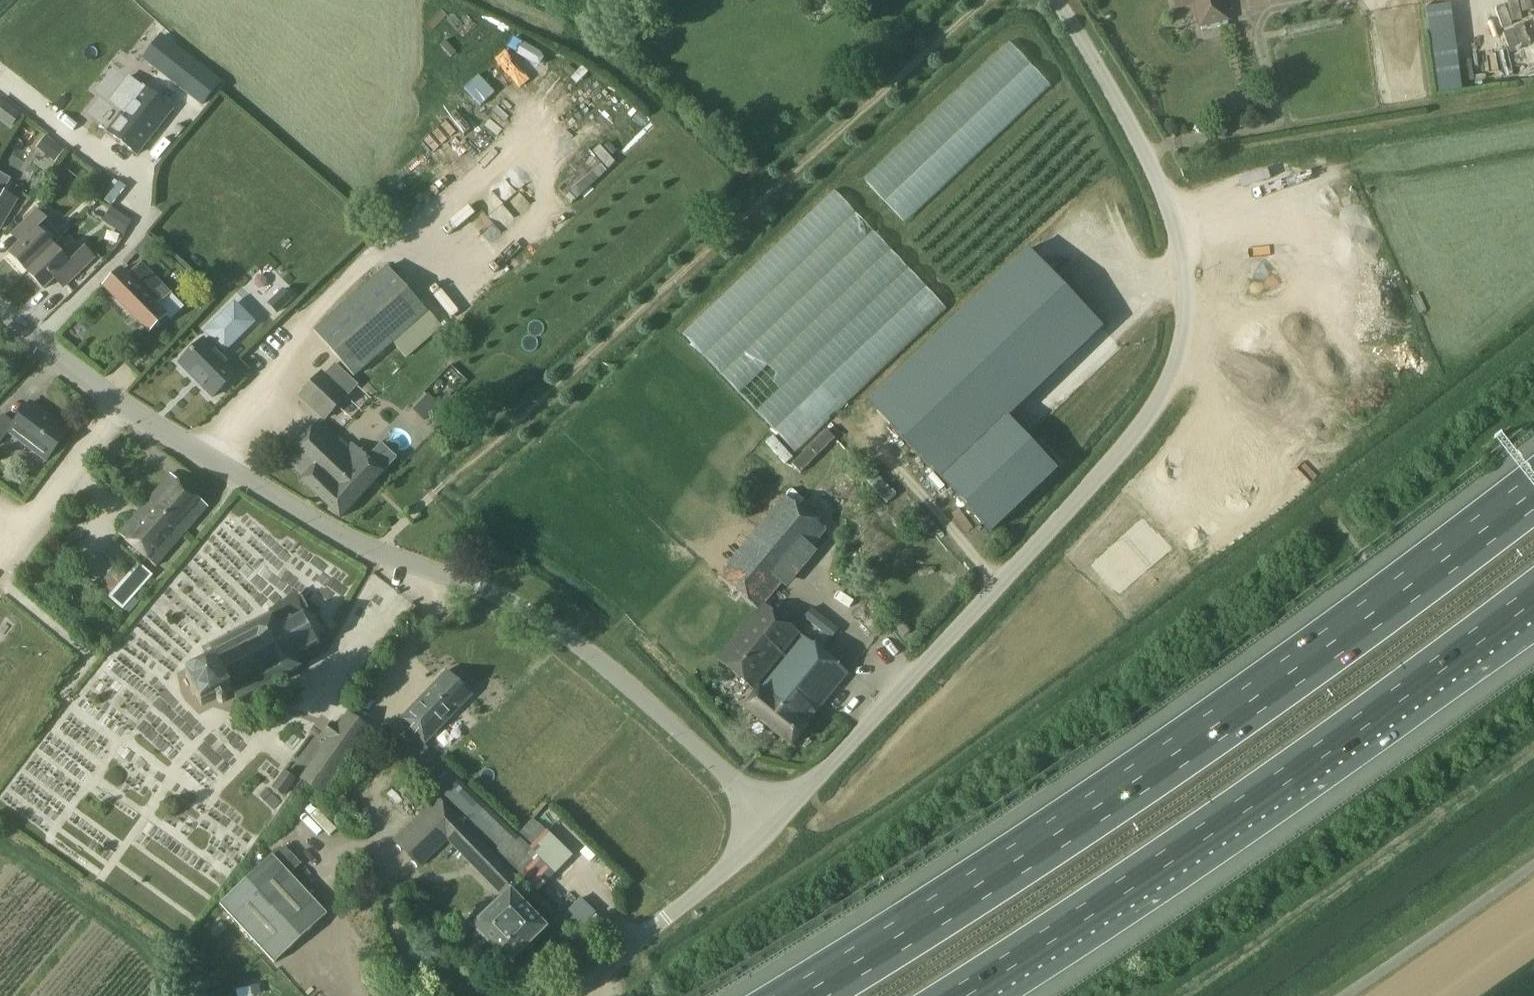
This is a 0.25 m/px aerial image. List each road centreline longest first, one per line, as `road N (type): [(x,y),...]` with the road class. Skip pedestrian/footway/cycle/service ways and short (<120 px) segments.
road 1 (unclassified): [(780,821),(1141,427),(1182,343),(1179,239),(1147,159),(1052,0)]
road 2 (motorway): [(1533,495),(1180,755),(803,995)]
road 3 (motorway): [(966,995),(1305,768),(1533,601)]
road 4 (residential): [(525,611),(334,528),(207,459),(119,408),(0,320)]
road 5 (unclassified): [(780,821),(587,650),(525,611)]
road 6 (unclassified): [(564,995),(651,936),(780,821)]

